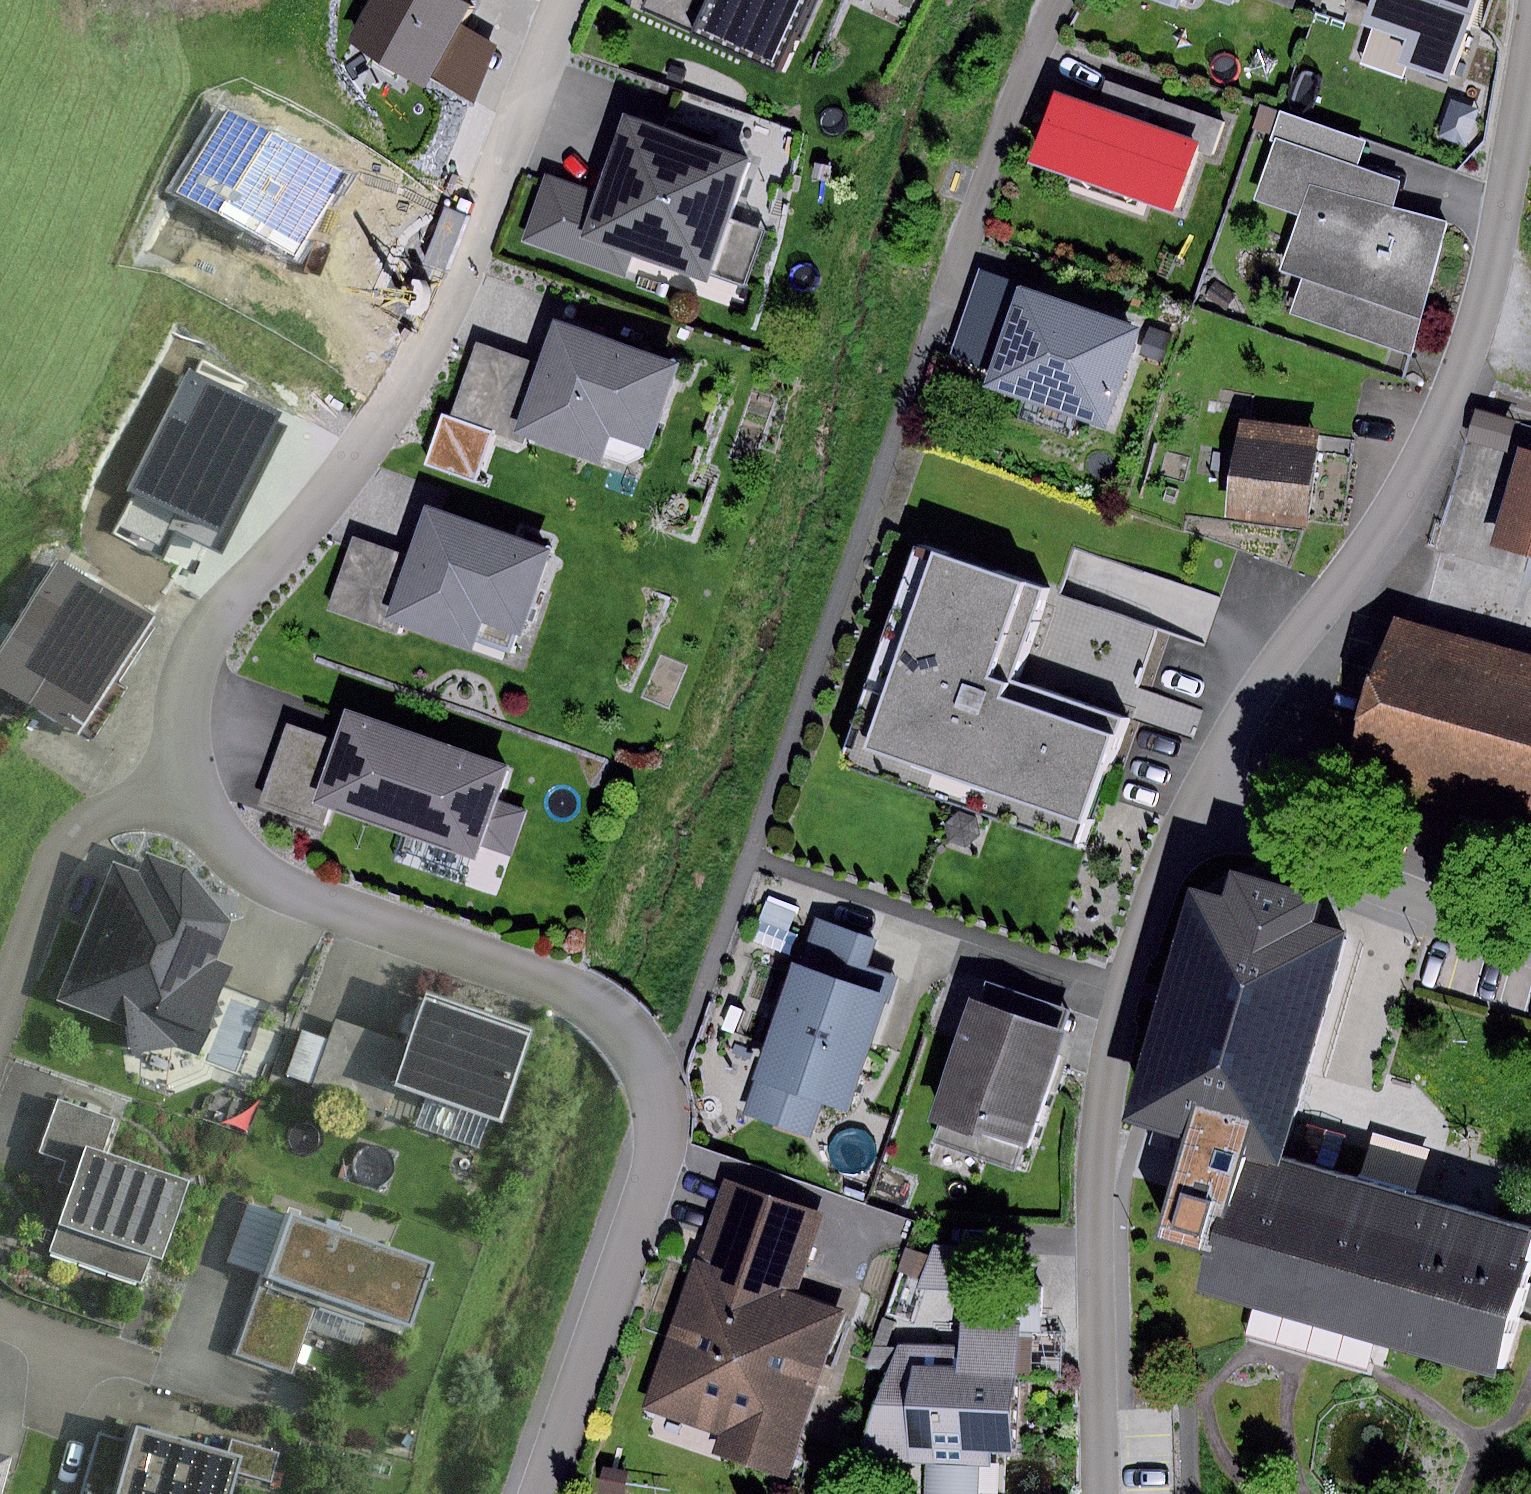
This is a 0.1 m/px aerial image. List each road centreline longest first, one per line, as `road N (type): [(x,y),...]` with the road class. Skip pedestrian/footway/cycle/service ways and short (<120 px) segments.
road 1 (residential): [(196,781),(214,833),(273,886),(580,994),(616,1016),(637,1051),(664,1123),(661,1155),(542,1493)]
road 2 (residential): [(566,0),(431,335),(395,405),(237,610),(205,665),(194,723),(196,781)]
road 3 (residential): [(1204,791),(1427,460),(1498,235),(1530,21)]
road 4 (residential): [(1105,1493),(1104,1098),(1114,1026),(1159,887),(1204,791)]
road 5 (residential): [(1204,791),(1530,933)]
road 6 (residential): [(196,781),(78,831),(46,872),(0,1011)]

